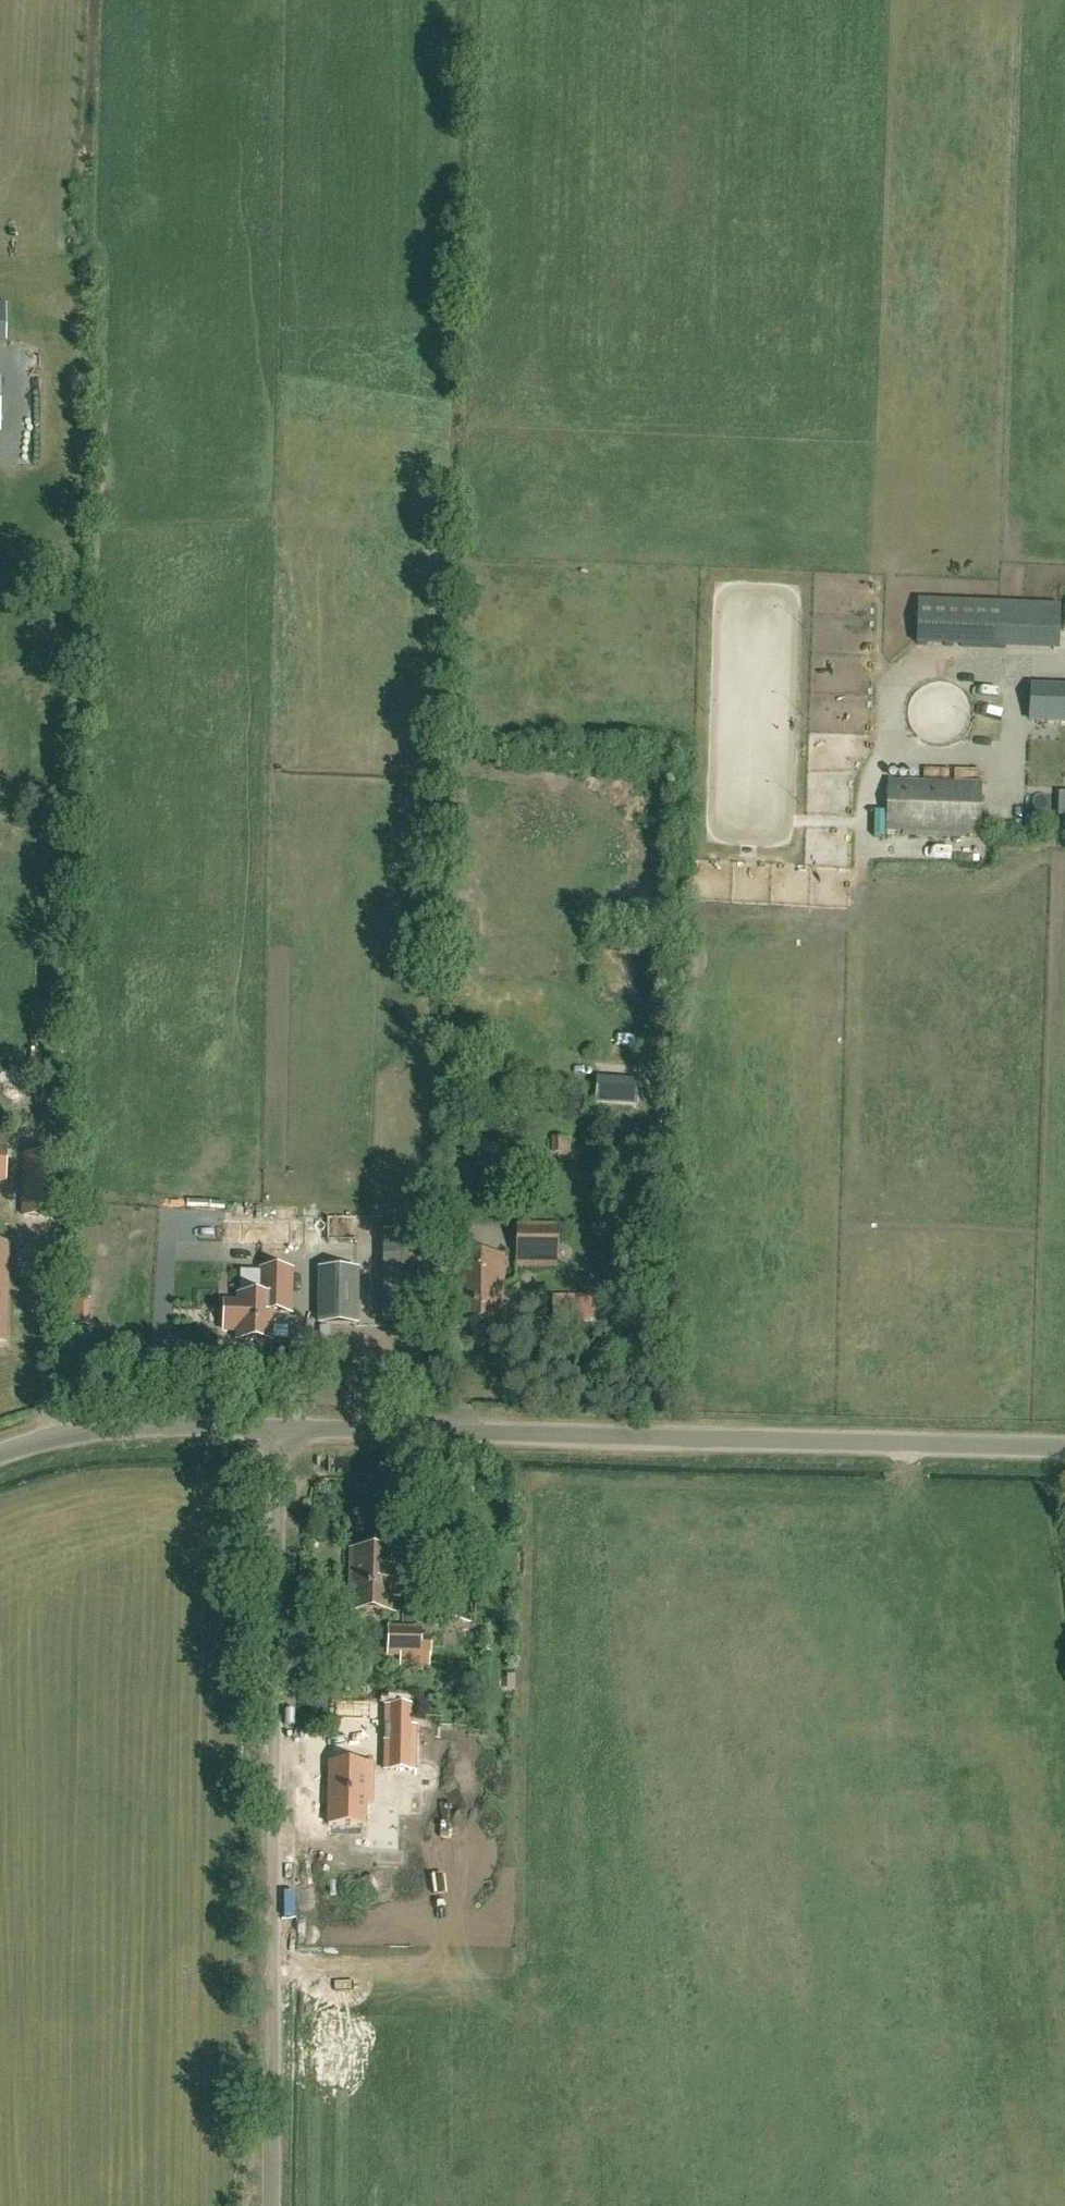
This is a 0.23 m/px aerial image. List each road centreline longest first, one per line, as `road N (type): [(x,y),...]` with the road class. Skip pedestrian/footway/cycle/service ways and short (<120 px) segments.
road 1 (unclassified): [(1064,1447),(277,1426)]
road 2 (unclassified): [(270,2205),(277,1426)]
road 3 (unclassified): [(0,1452),(103,1428),(277,1426)]

